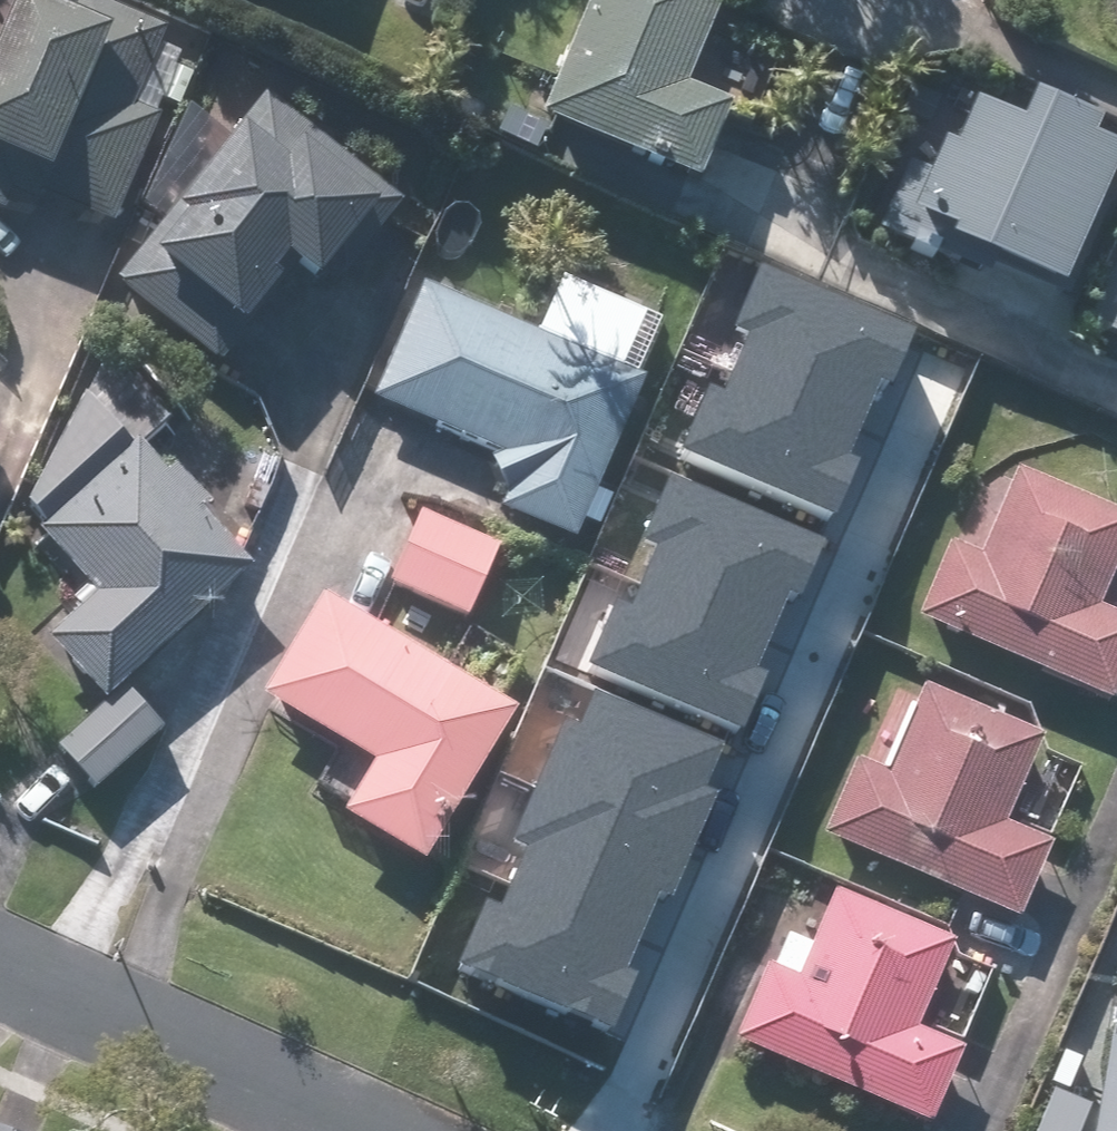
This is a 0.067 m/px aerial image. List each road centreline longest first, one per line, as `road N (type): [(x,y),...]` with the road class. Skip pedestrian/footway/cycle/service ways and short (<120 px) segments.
road 1 (residential): [(0,974),(347,1130)]

